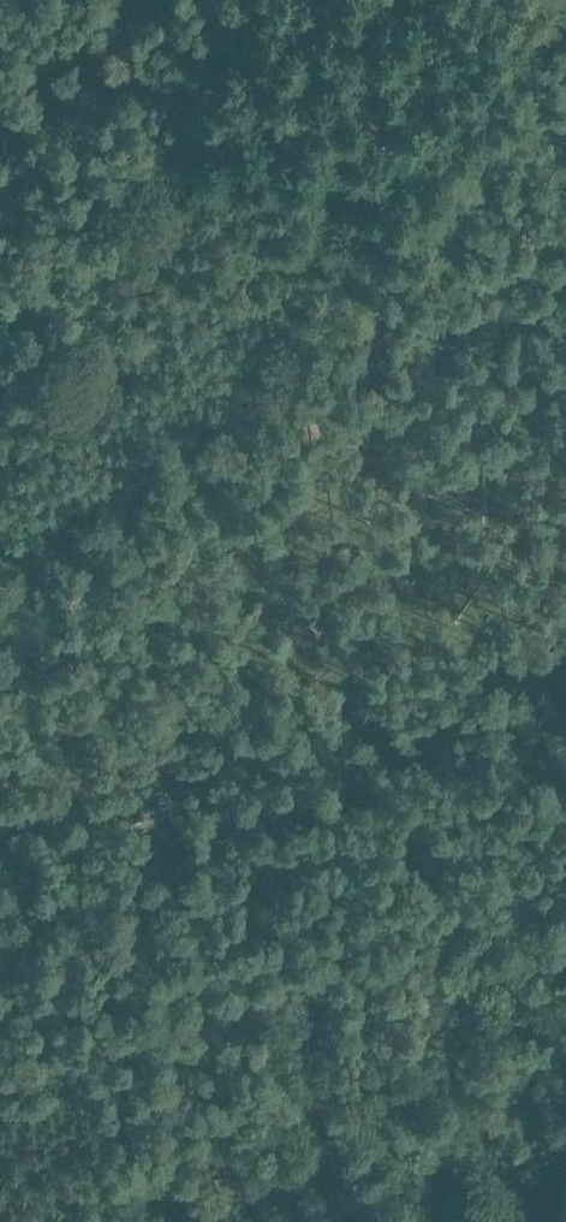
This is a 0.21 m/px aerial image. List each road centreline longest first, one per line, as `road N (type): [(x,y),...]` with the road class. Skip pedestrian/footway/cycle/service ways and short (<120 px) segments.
road 1 (track): [(77,1221),(565,948)]

